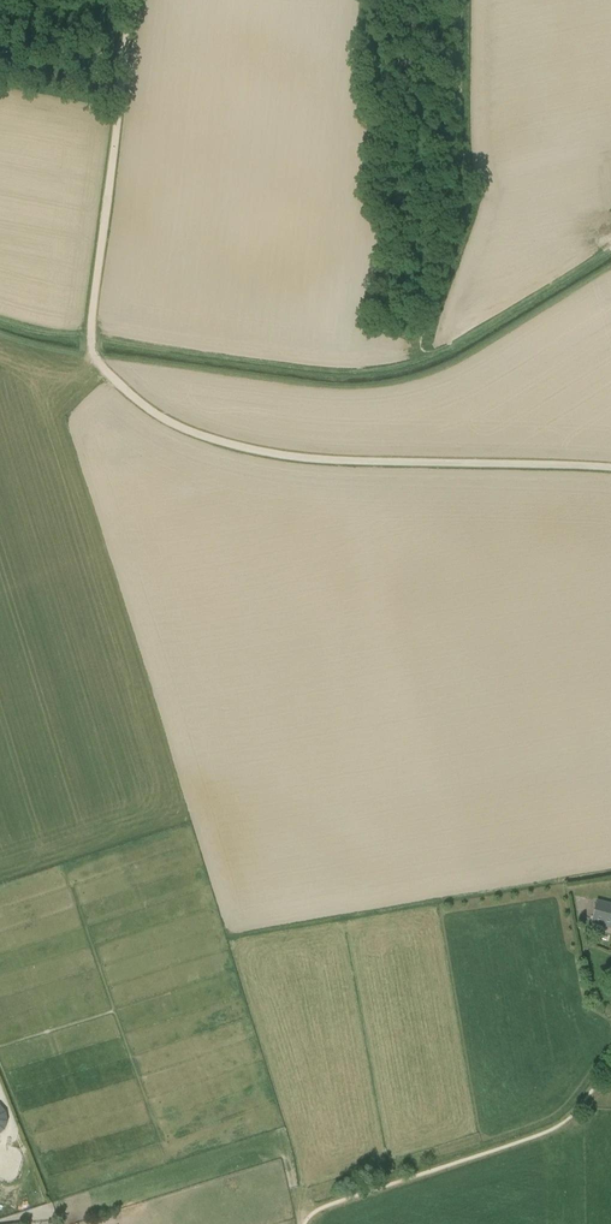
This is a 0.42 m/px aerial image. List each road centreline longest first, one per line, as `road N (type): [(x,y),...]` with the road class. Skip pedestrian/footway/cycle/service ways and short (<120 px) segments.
road 1 (track): [(125,56),(90,335),(96,358),(125,391),(154,414),(216,441),(304,458),(610,468)]
road 2 (track): [(125,56),(0,46)]

